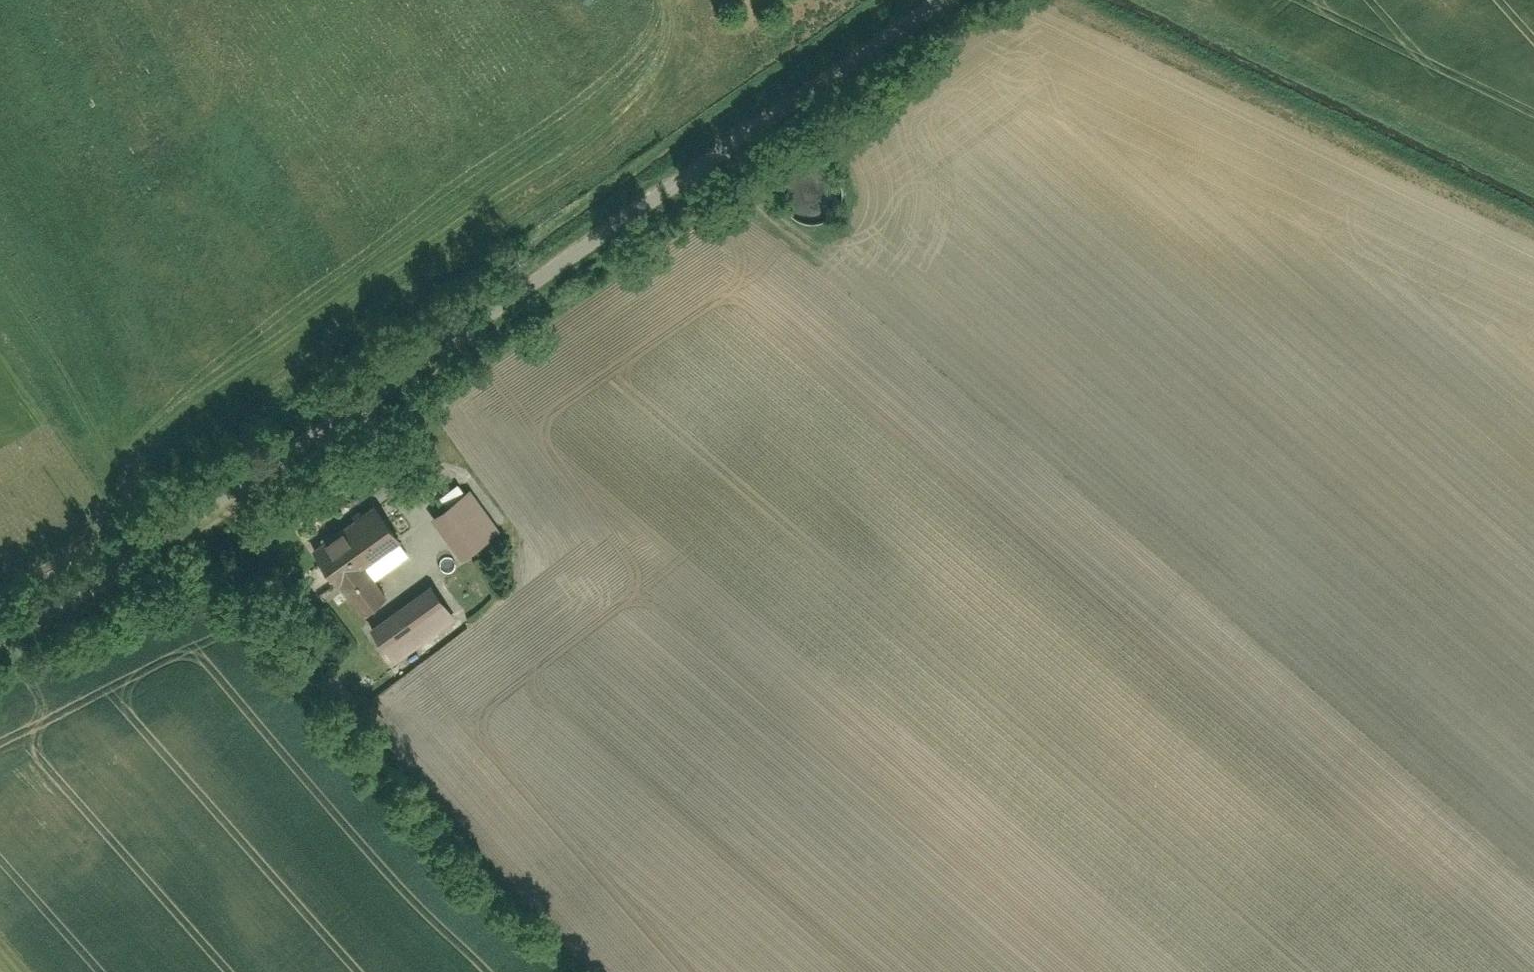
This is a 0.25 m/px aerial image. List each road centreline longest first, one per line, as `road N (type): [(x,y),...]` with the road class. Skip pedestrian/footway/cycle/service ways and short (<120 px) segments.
road 1 (residential): [(938,0),(152,551),(0,642)]

